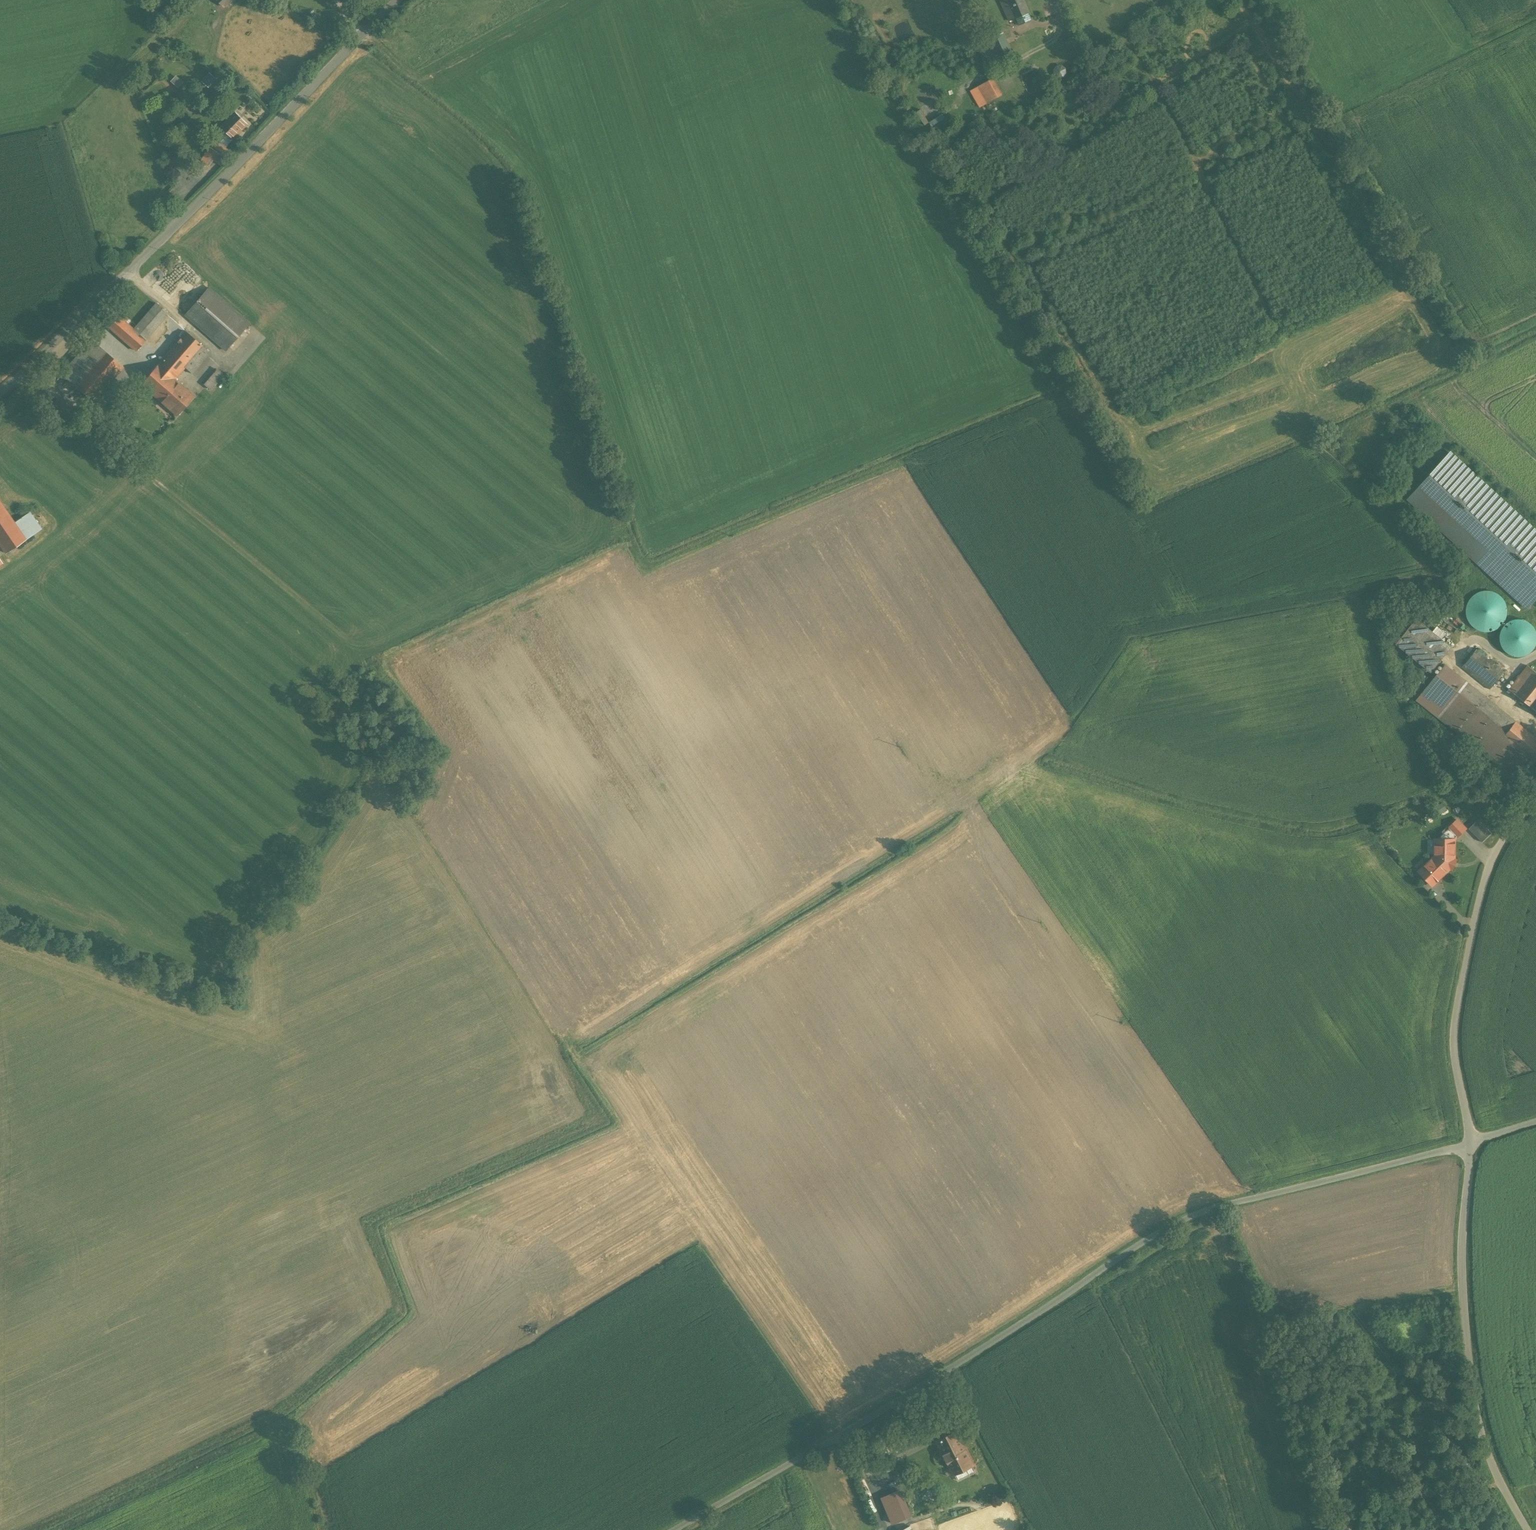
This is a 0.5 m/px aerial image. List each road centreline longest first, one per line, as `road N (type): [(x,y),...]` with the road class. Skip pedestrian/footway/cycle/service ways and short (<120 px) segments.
road 1 (unclassified): [(676,1529),(848,1434),(1194,1213),(1471,1144)]
road 2 (unclassified): [(397,0),(0,393)]
road 3 (track): [(25,373),(359,651)]
road 4 (unclassified): [(1533,1529),(1489,1447),(1473,1376),(1464,1288),(1471,1144)]
road 5 (unclassified): [(1471,1144),(1452,1038),(1460,999),(1486,873),(1535,793)]

